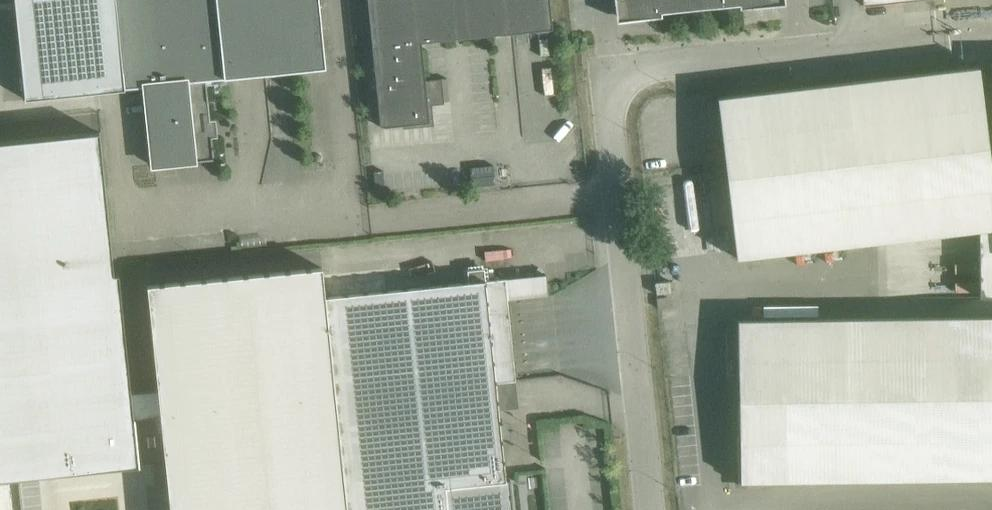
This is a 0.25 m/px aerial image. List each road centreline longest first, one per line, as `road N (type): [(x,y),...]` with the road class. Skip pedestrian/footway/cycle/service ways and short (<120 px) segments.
road 1 (unclassified): [(649,509),(612,75)]
road 2 (unclassified): [(612,75),(805,54)]
road 3 (unclassified): [(805,54),(991,38)]

